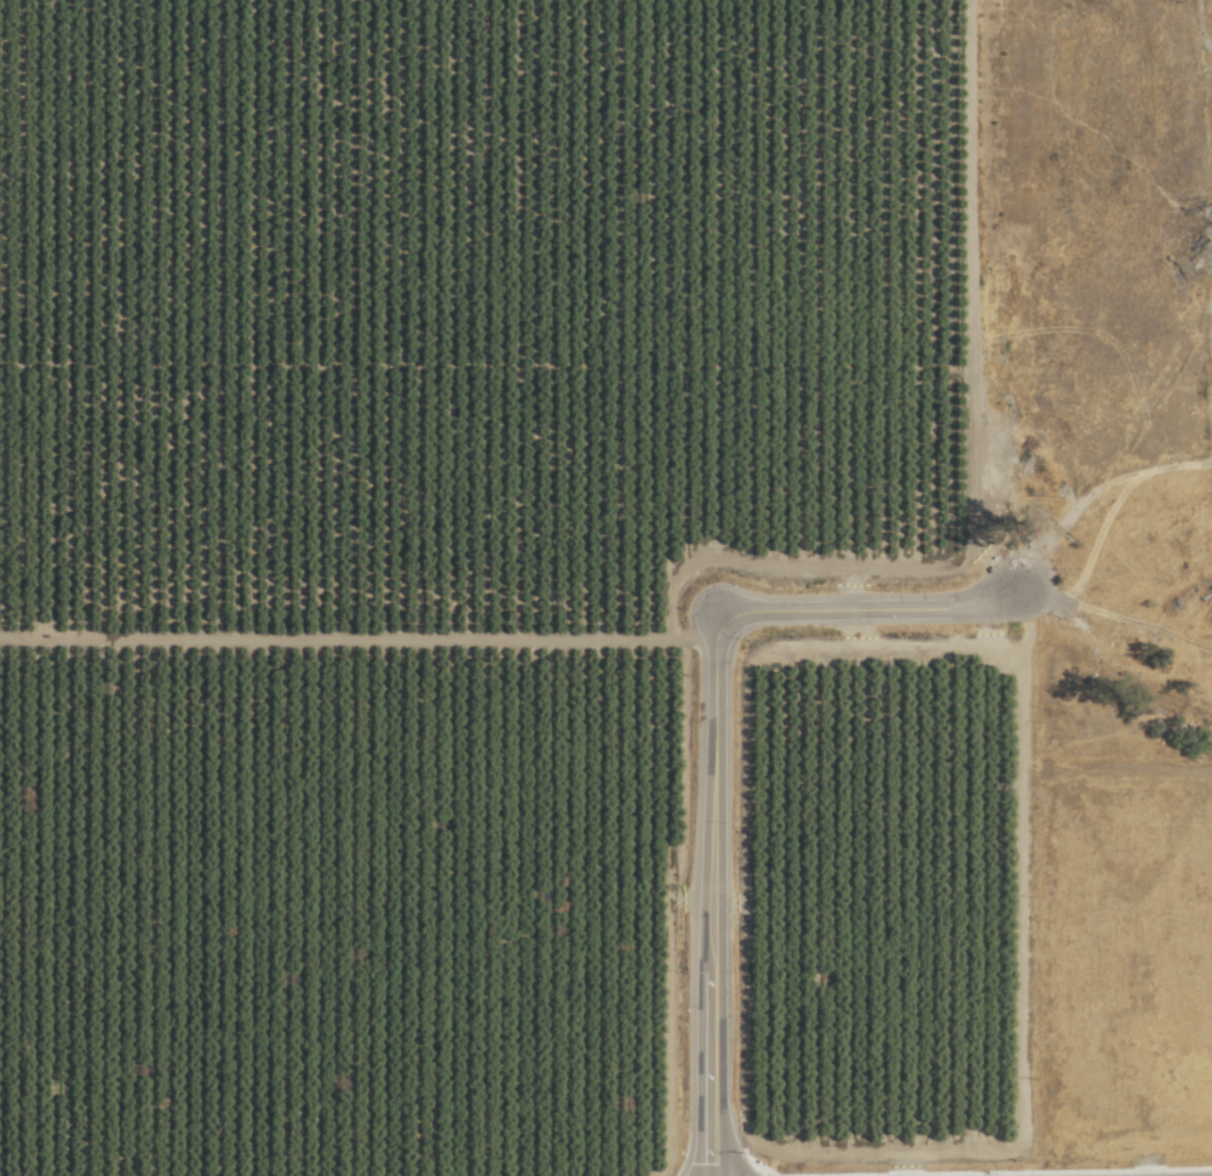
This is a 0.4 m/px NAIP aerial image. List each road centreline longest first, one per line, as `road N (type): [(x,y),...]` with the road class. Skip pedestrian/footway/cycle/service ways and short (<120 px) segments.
road 1 (residential): [(710,1175),(710,648),(718,623),(741,608),(947,607),(1009,583)]
road 2 (track): [(711,638),(0,635)]

